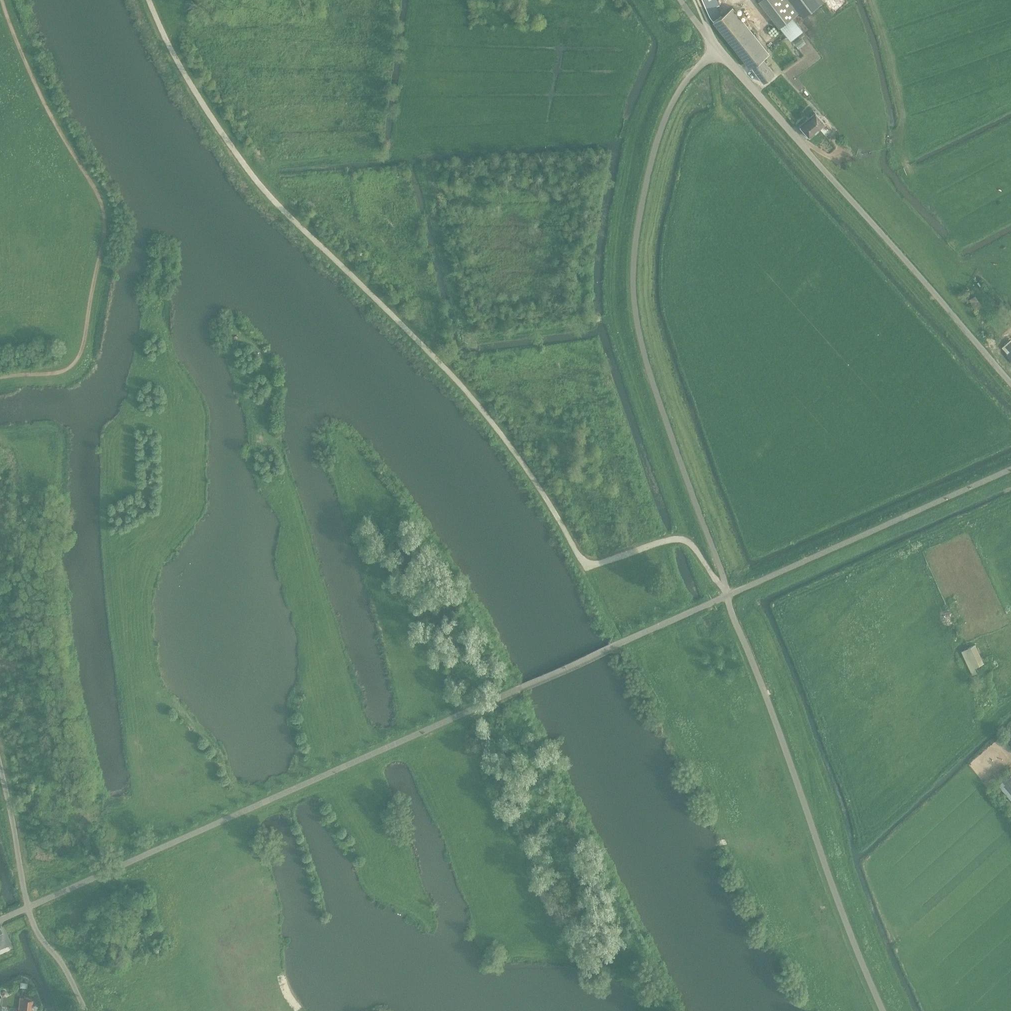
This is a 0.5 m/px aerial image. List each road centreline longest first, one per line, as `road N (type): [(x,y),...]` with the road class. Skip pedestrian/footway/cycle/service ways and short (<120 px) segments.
road 1 (track): [(728,595),(685,540),(603,565),(583,559),(477,403),(247,165),(180,63),(151,0)]
road 2 (unclassified): [(1010,382),(720,51),(684,0)]

